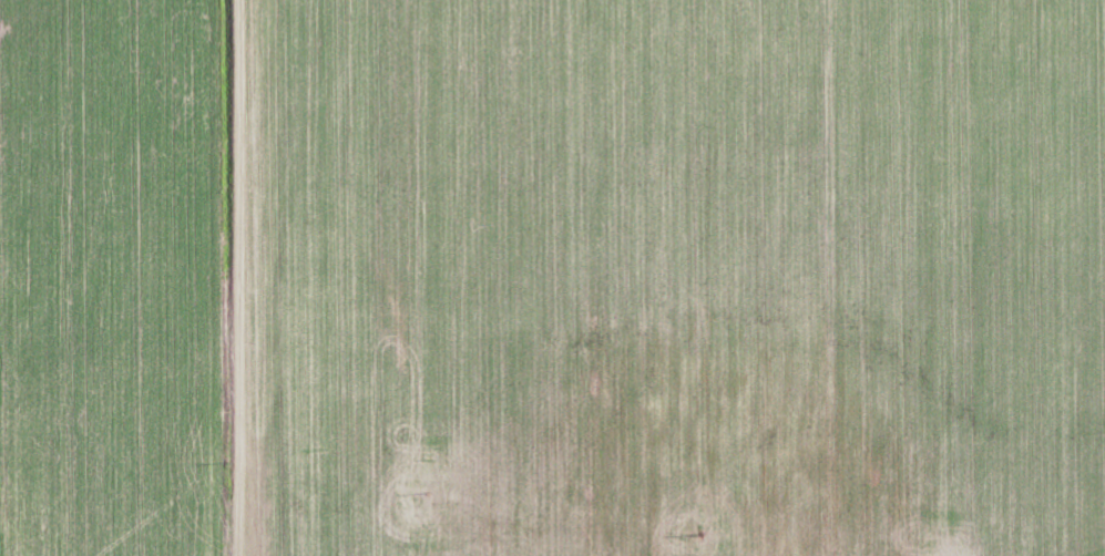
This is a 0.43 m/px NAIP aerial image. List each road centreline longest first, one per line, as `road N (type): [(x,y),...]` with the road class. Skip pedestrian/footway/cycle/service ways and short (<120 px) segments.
road 1 (track): [(239,555),(239,0)]

